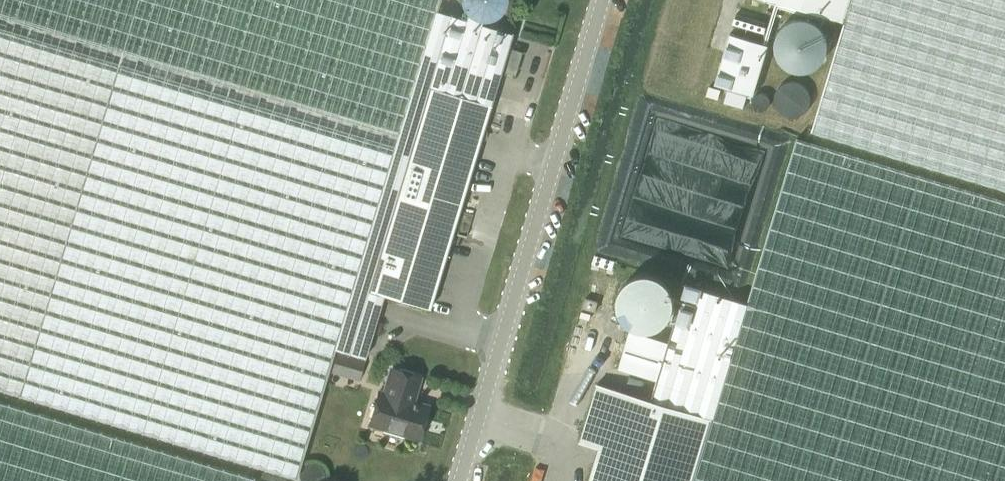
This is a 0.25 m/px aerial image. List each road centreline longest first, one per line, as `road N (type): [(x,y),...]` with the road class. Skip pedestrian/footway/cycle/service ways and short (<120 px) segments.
road 1 (unclassified): [(462,480),(604,0)]

